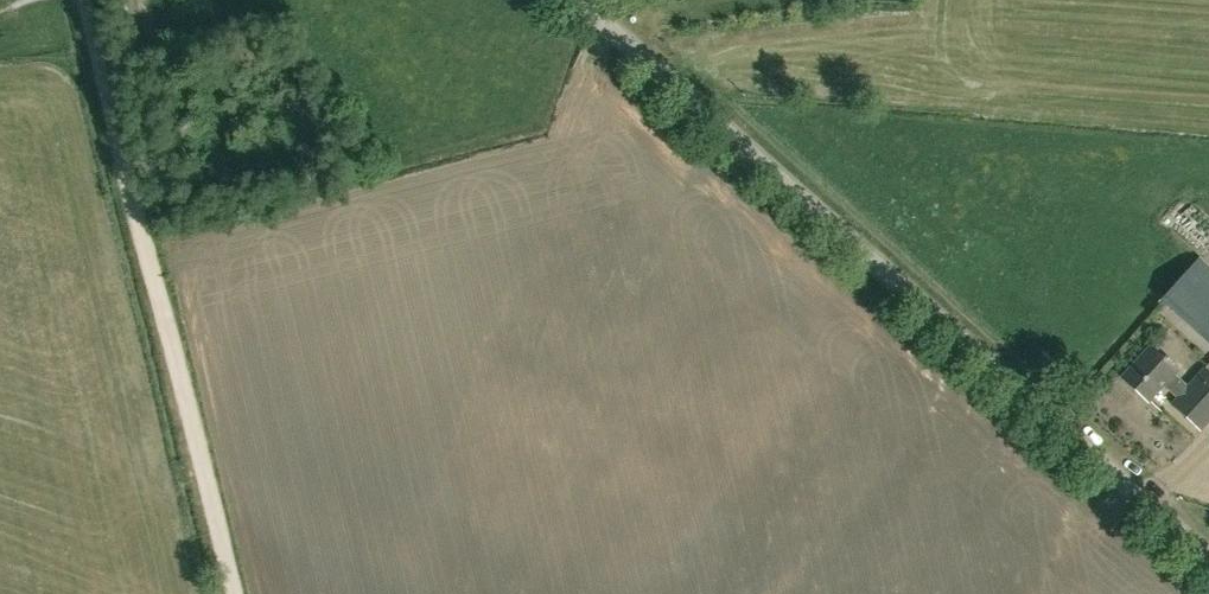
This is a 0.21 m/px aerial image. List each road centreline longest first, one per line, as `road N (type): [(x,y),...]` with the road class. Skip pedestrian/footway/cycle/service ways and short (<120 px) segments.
road 1 (unclassified): [(1208,564),(572,0)]
road 2 (track): [(86,0),(234,593)]

